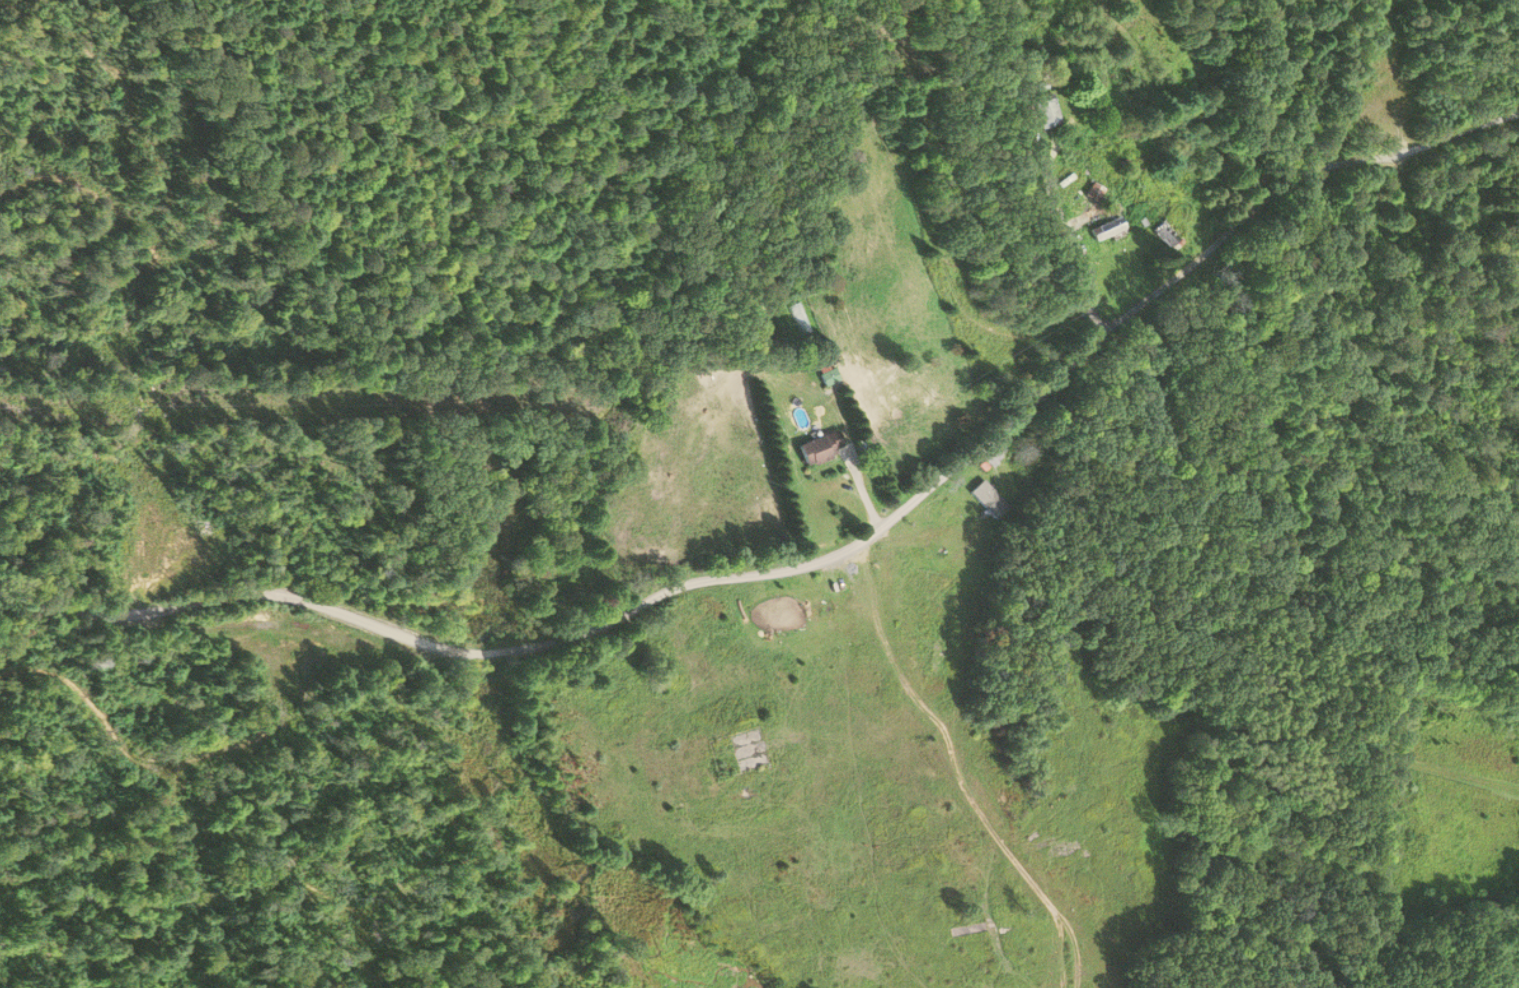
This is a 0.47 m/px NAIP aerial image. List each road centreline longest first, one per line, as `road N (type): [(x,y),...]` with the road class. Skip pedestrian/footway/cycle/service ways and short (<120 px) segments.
road 1 (residential): [(856,548),(677,586),(575,635),(469,653),(426,649),(364,622),(252,592),(124,616),(0,607)]
road 2 (residential): [(856,548),(1008,428),(1068,357),(1288,179),(1396,155),(1518,113)]
road 3 (residential): [(1073,987),(1071,936),(983,827),(941,725),(880,633),(856,548)]

